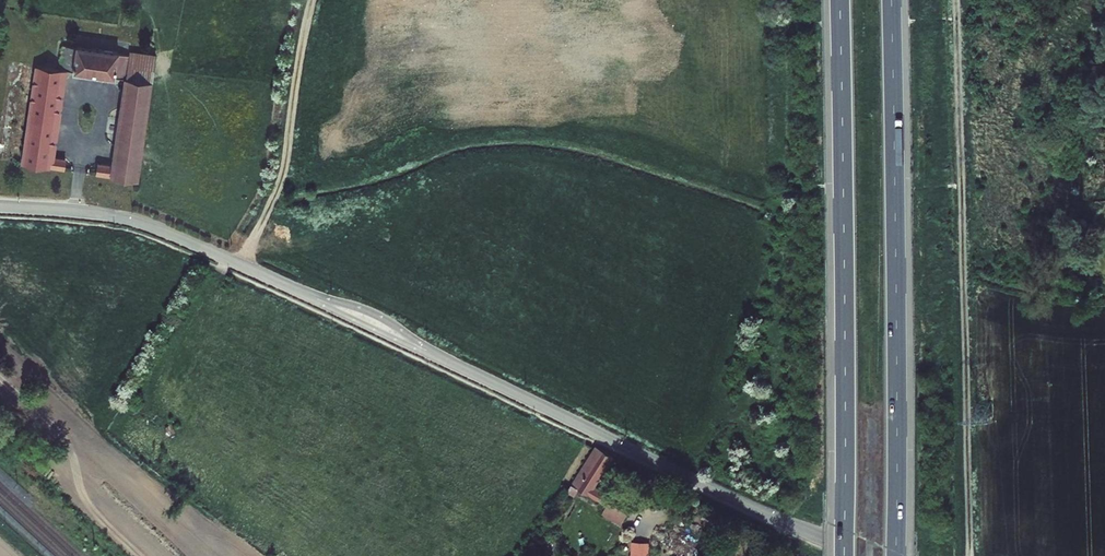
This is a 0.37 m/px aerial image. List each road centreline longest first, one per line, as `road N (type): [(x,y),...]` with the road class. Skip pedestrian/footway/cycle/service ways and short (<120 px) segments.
road 1 (tertiary): [(0,207),(99,214),(171,234),(857,555)]
road 2 (track): [(958,0),(970,555)]
road 3 (motorway): [(840,0),(845,555)]
road 4 (motorway): [(897,555),(892,0)]
road 5 (track): [(241,265),(282,179),(311,0)]

